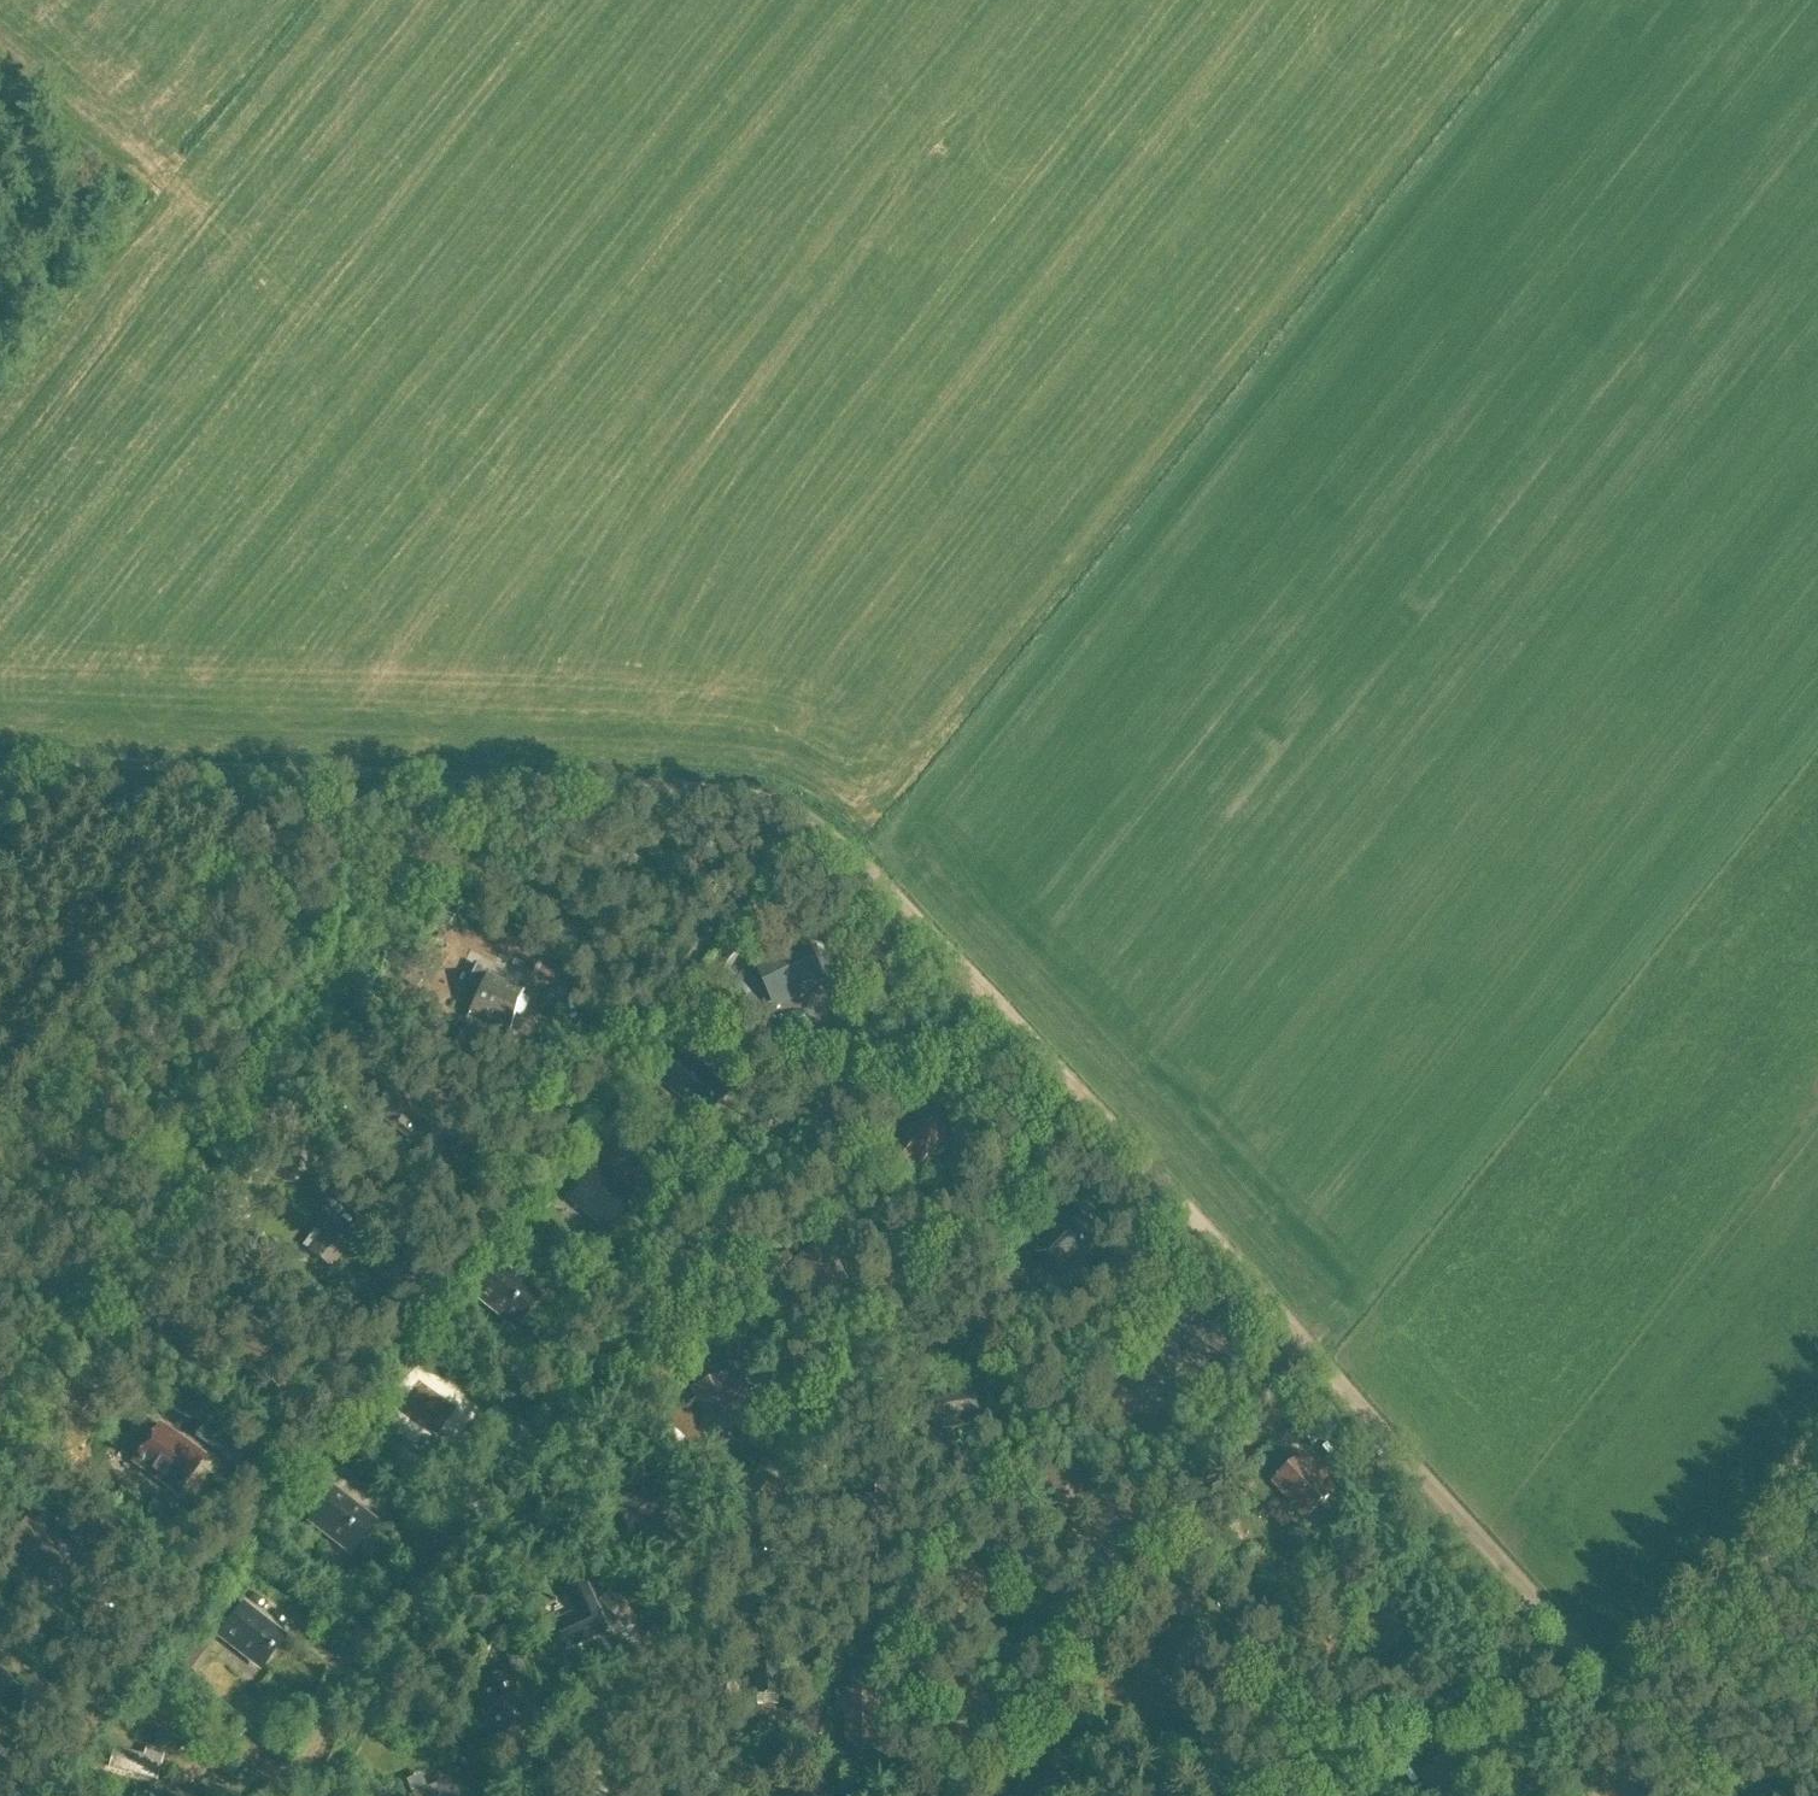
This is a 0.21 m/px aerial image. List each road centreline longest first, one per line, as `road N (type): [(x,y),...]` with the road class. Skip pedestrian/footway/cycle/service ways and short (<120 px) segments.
road 1 (track): [(1713,1795),(944,954),(802,814)]
road 2 (track): [(39,1795),(802,814)]
road 3 (track): [(944,954),(596,1393),(353,1646),(324,1732),(271,1795)]
road 4 (track): [(1081,1105),(532,1795)]
road 5 (track): [(802,814),(763,795),(697,785),(0,764)]
road 6 (track): [(932,1795),(1299,1344)]
road 7 (track): [(1313,1358),(958,1795)]
road 8 (track): [(1540,1606),(1445,1701),(1397,1732)]

